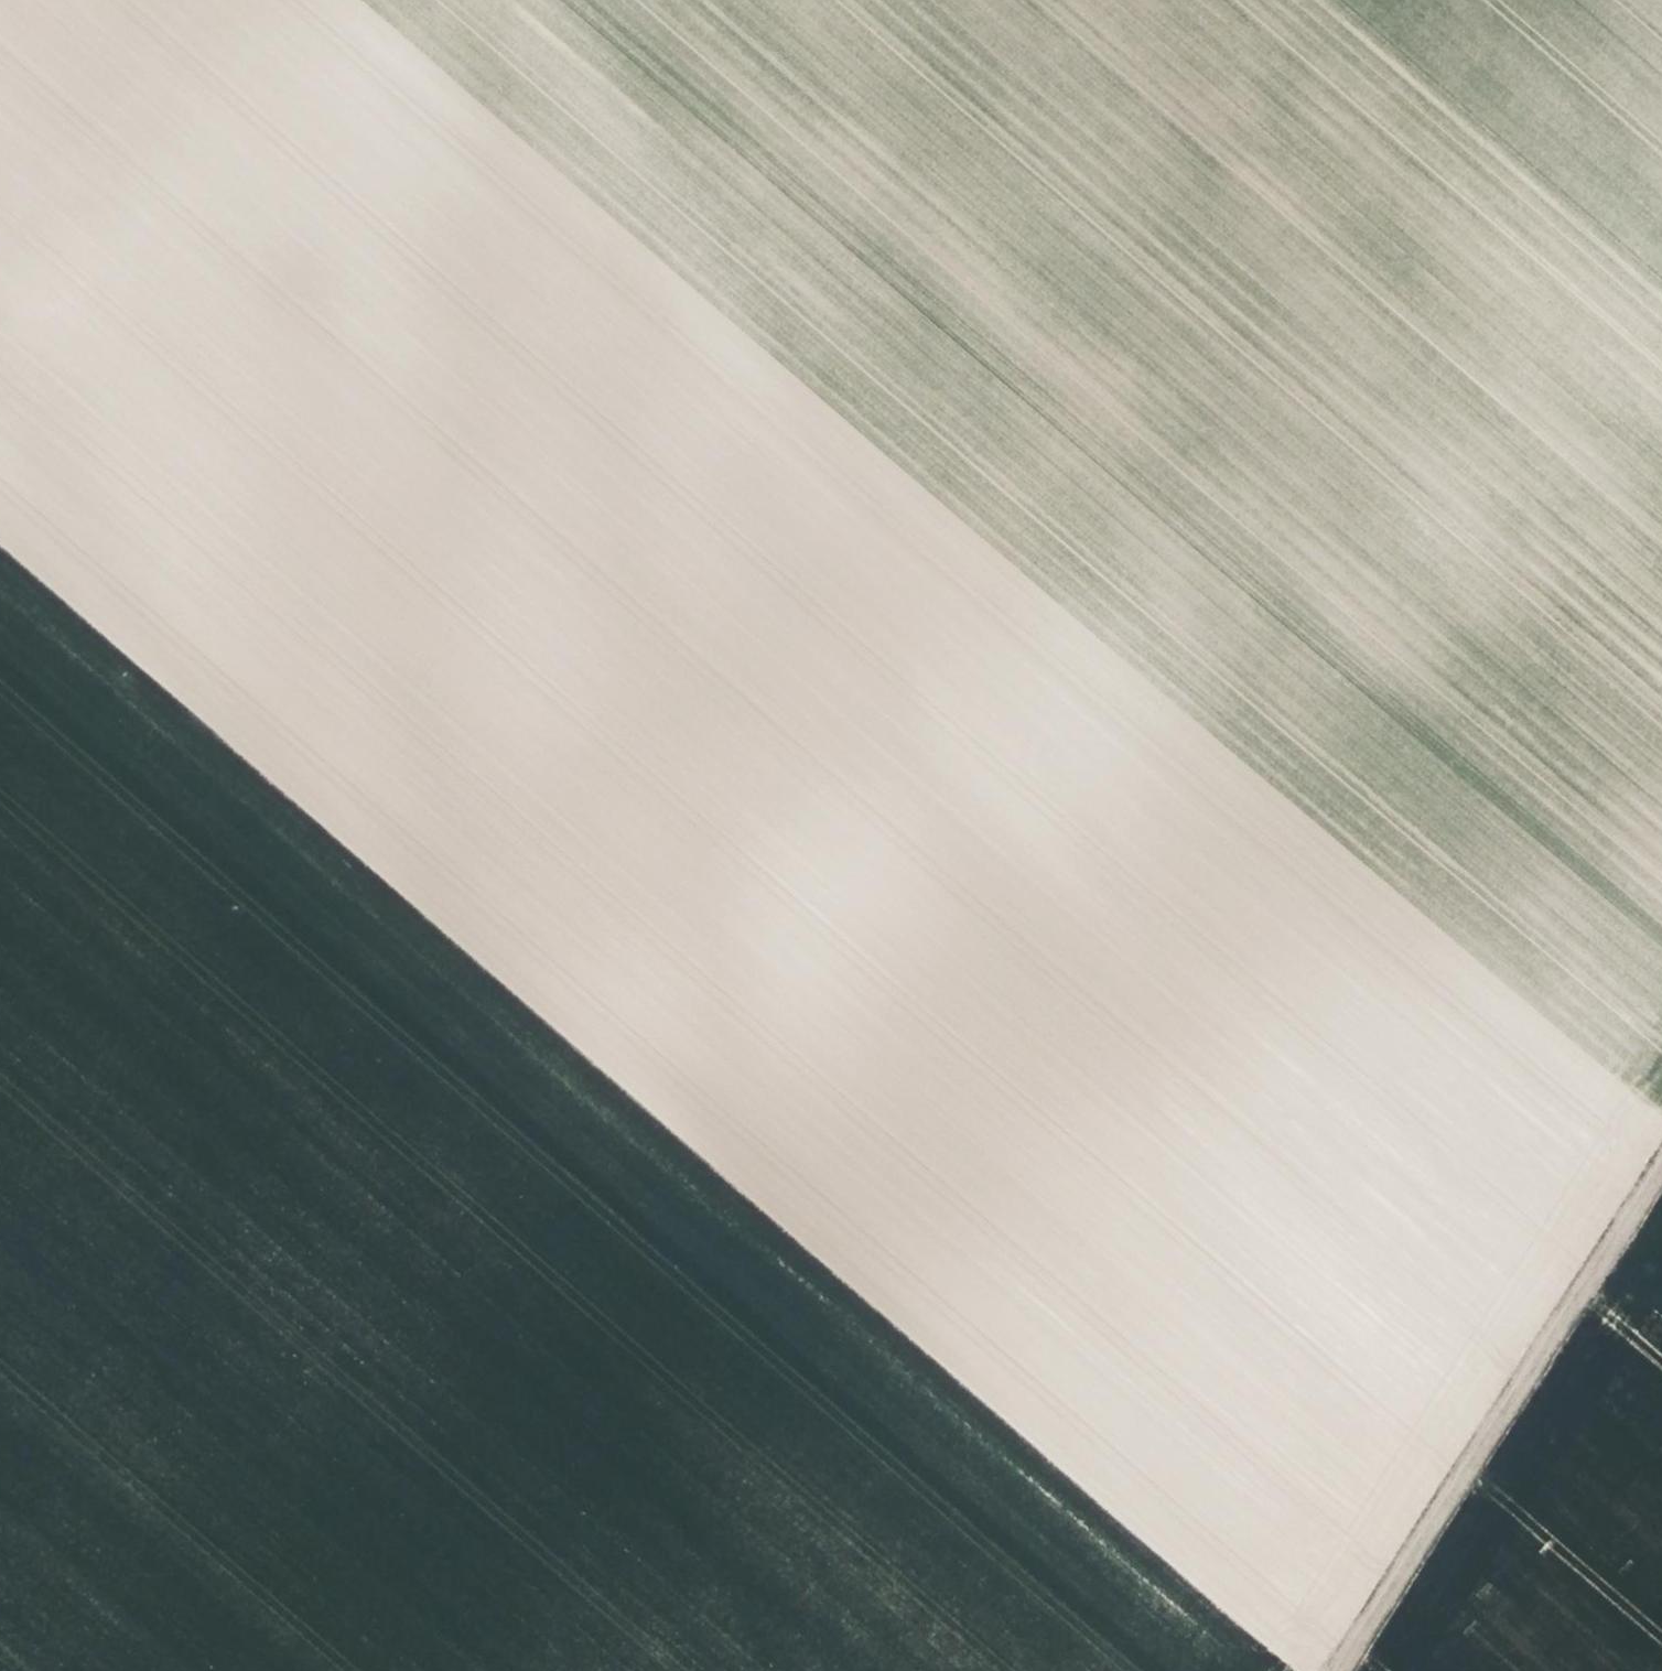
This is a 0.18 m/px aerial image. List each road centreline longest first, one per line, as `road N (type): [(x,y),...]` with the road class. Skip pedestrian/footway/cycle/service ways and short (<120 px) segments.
road 1 (track): [(1661,1166),(1339,1670)]

